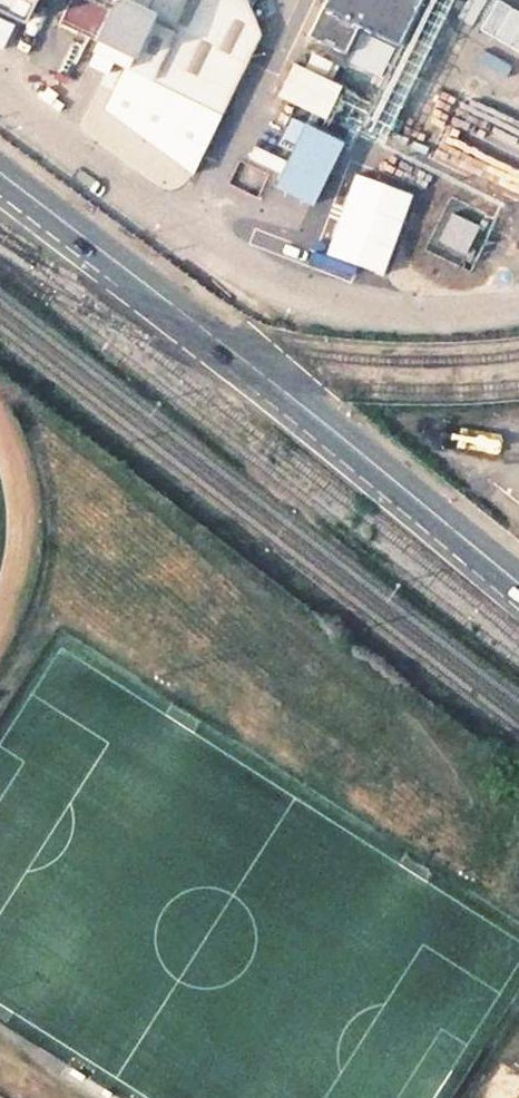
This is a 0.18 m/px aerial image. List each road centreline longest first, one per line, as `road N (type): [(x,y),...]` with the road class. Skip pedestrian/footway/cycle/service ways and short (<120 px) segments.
road 1 (tertiary): [(0,173),(518,586)]

